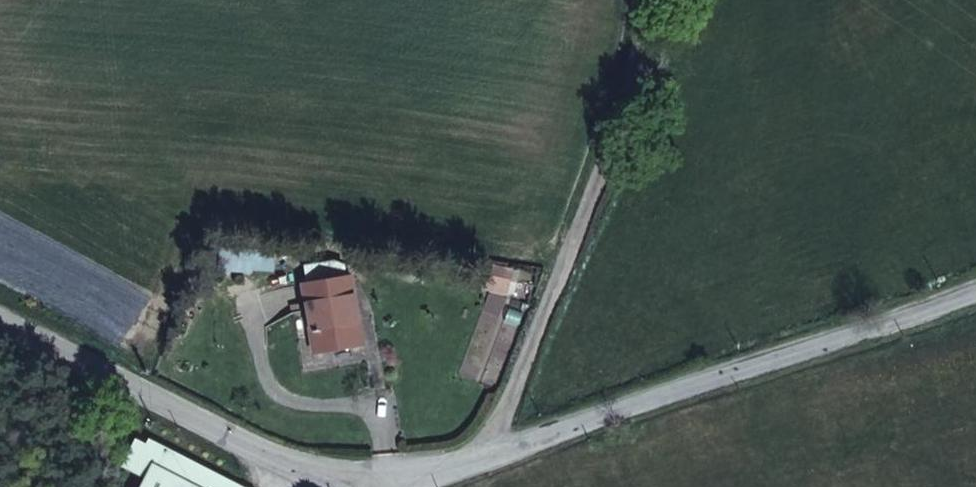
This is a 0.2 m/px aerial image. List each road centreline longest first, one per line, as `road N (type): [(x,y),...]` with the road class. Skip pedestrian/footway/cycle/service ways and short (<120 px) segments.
road 1 (unclassified): [(975,288),(839,346),(402,486)]
road 2 (track): [(485,463),(635,89),(654,0)]
road 3 (tertiary): [(352,486),(234,442),(0,320)]

